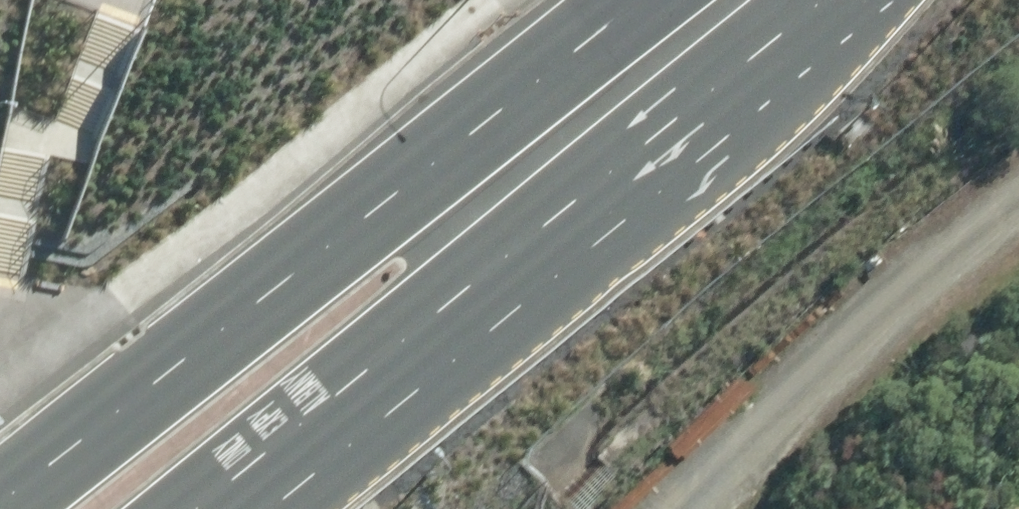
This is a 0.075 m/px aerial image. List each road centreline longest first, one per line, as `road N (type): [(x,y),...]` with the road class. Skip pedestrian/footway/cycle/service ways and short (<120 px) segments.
road 1 (primary): [(0,497),(371,202),(645,62)]
road 2 (primary): [(645,62),(498,277),(213,508)]
road 3 (track): [(726,508),(842,385),(1018,246)]

